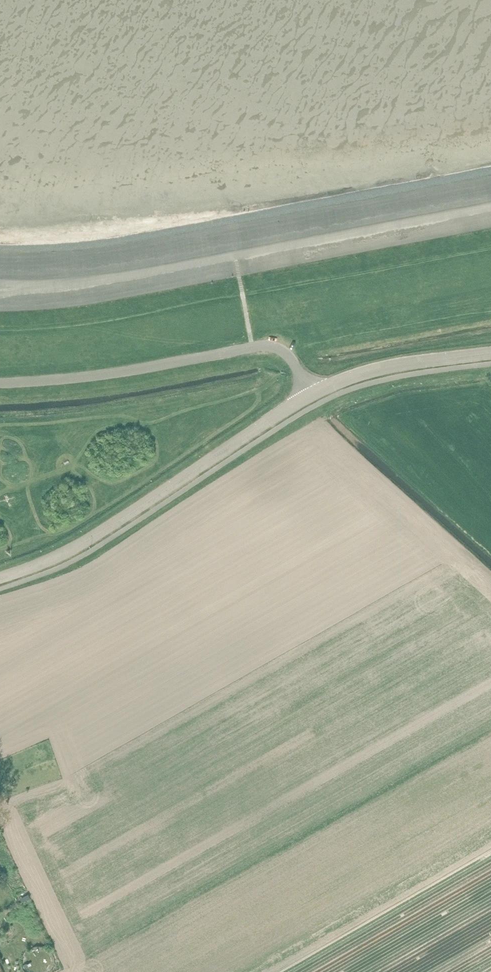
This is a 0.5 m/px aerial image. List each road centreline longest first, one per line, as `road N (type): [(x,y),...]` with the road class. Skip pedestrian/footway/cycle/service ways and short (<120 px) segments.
road 1 (tertiary): [(0,578),(76,547),(313,393)]
road 2 (unclassified): [(0,383),(271,346),(289,355),(313,393)]
road 3 (tertiary): [(313,393),(382,367),(490,353)]

